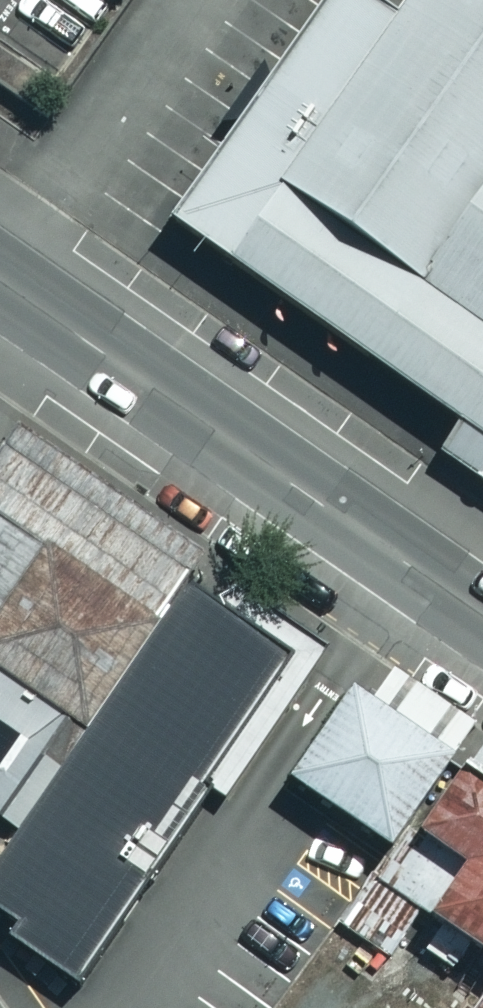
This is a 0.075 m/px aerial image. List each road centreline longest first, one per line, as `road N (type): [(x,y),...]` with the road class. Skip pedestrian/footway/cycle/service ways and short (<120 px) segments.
road 1 (tertiary): [(482,615),(0,281)]

